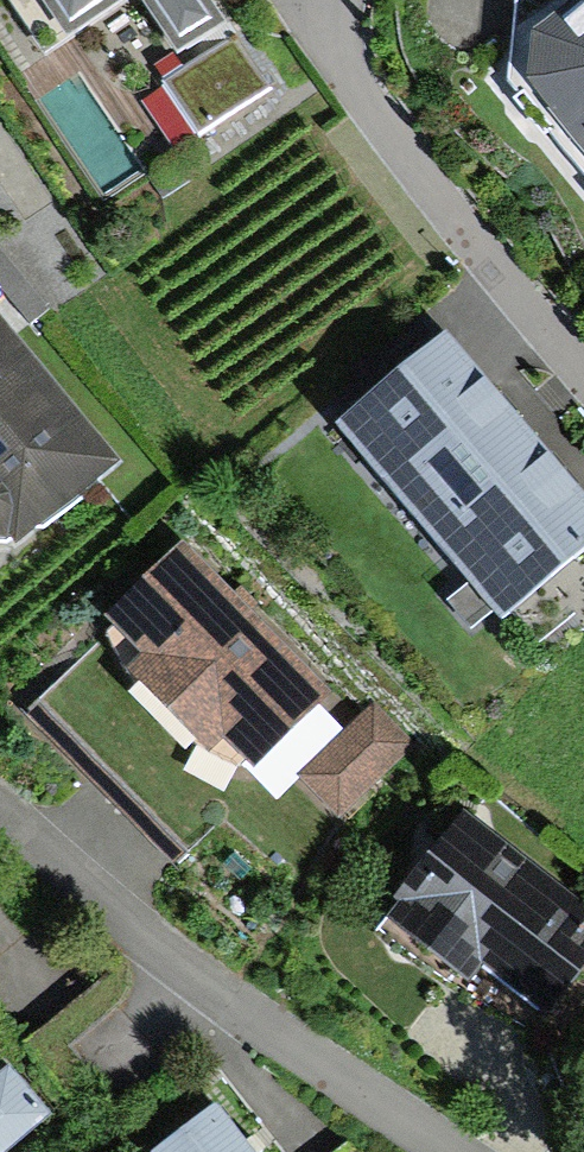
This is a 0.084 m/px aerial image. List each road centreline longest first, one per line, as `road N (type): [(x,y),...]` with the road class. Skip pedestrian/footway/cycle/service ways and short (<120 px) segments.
road 1 (residential): [(0,797),(173,982),(462,1151)]
road 2 (residential): [(583,380),(501,287),(323,51),(318,0)]

